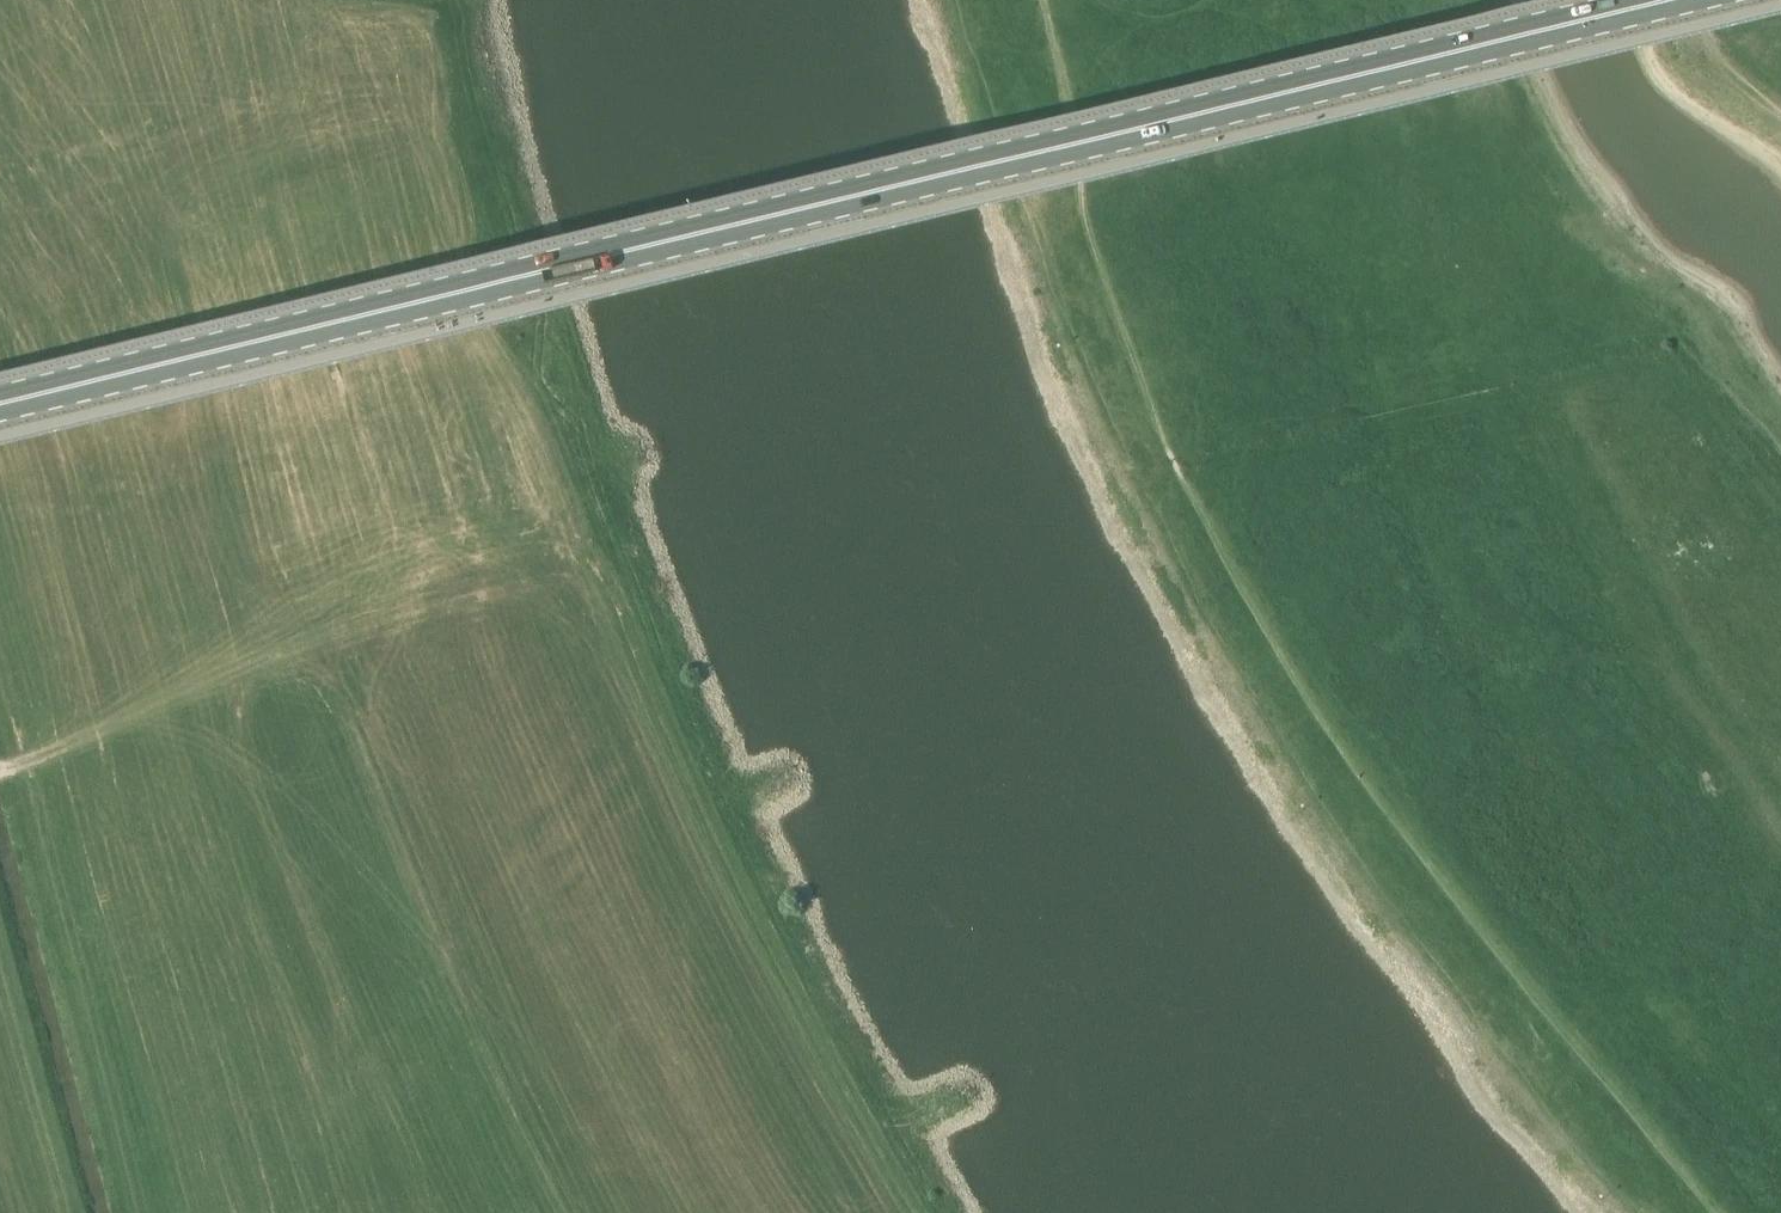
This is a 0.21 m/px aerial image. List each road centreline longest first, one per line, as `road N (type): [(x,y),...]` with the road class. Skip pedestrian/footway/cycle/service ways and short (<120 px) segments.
road 1 (primary): [(0,417),(1732,0)]
road 2 (track): [(732,829),(647,647),(622,612),(582,603),(0,770)]

